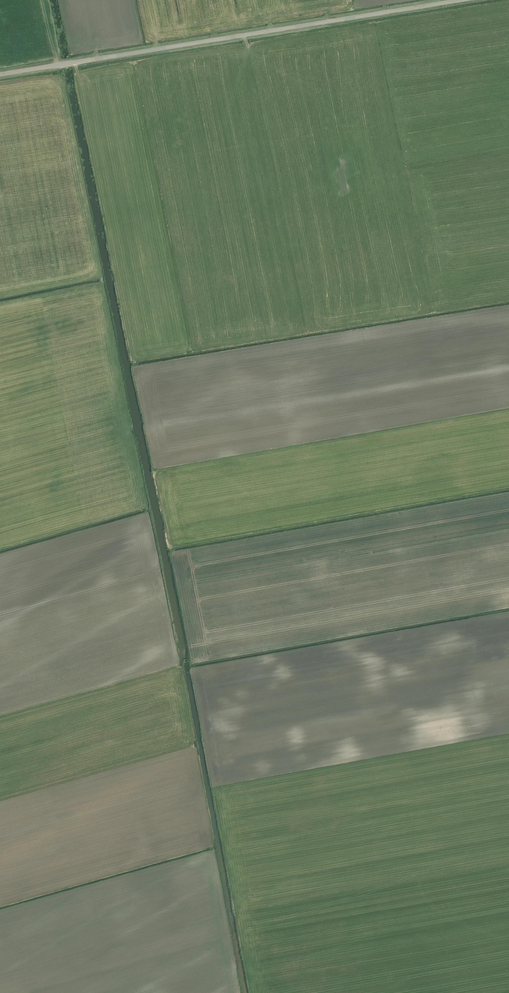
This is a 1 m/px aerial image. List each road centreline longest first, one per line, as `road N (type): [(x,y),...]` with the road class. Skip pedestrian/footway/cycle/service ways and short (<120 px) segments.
road 1 (unclassified): [(0,74),(460,0)]

